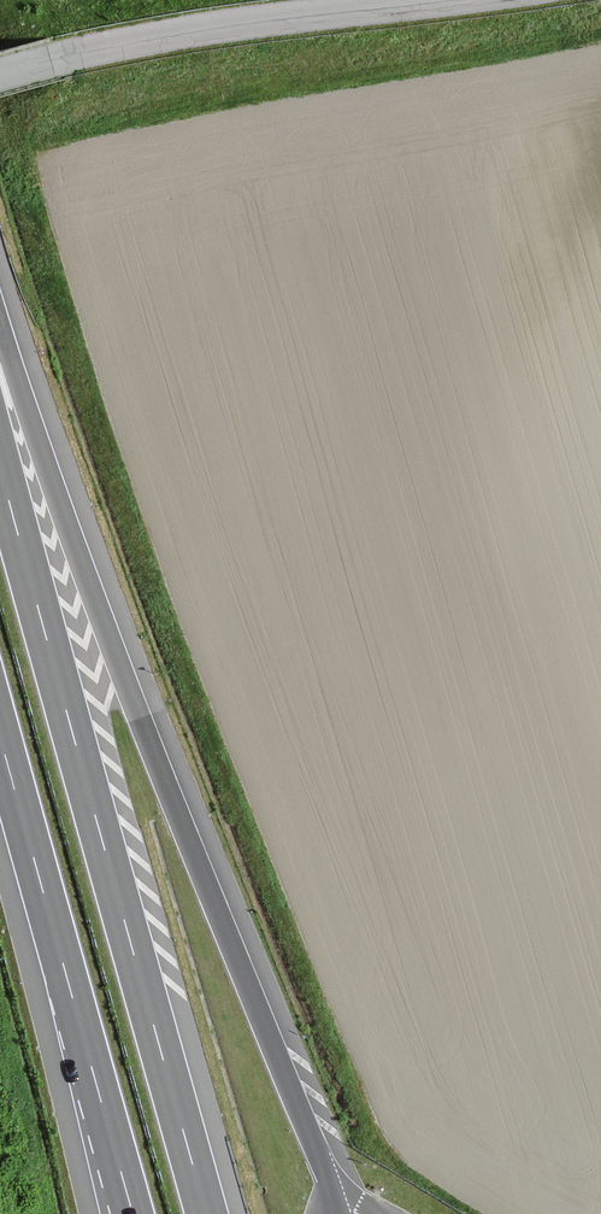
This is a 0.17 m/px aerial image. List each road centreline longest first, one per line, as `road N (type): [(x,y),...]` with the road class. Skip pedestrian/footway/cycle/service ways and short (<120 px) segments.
road 1 (motorway): [(334,1213),(330,1186),(0,370)]
road 2 (motorway): [(206,1213),(0,461)]
road 3 (motorway): [(0,731),(134,1213)]
road 4 (unclassified): [(0,72),(233,22),(438,0)]

